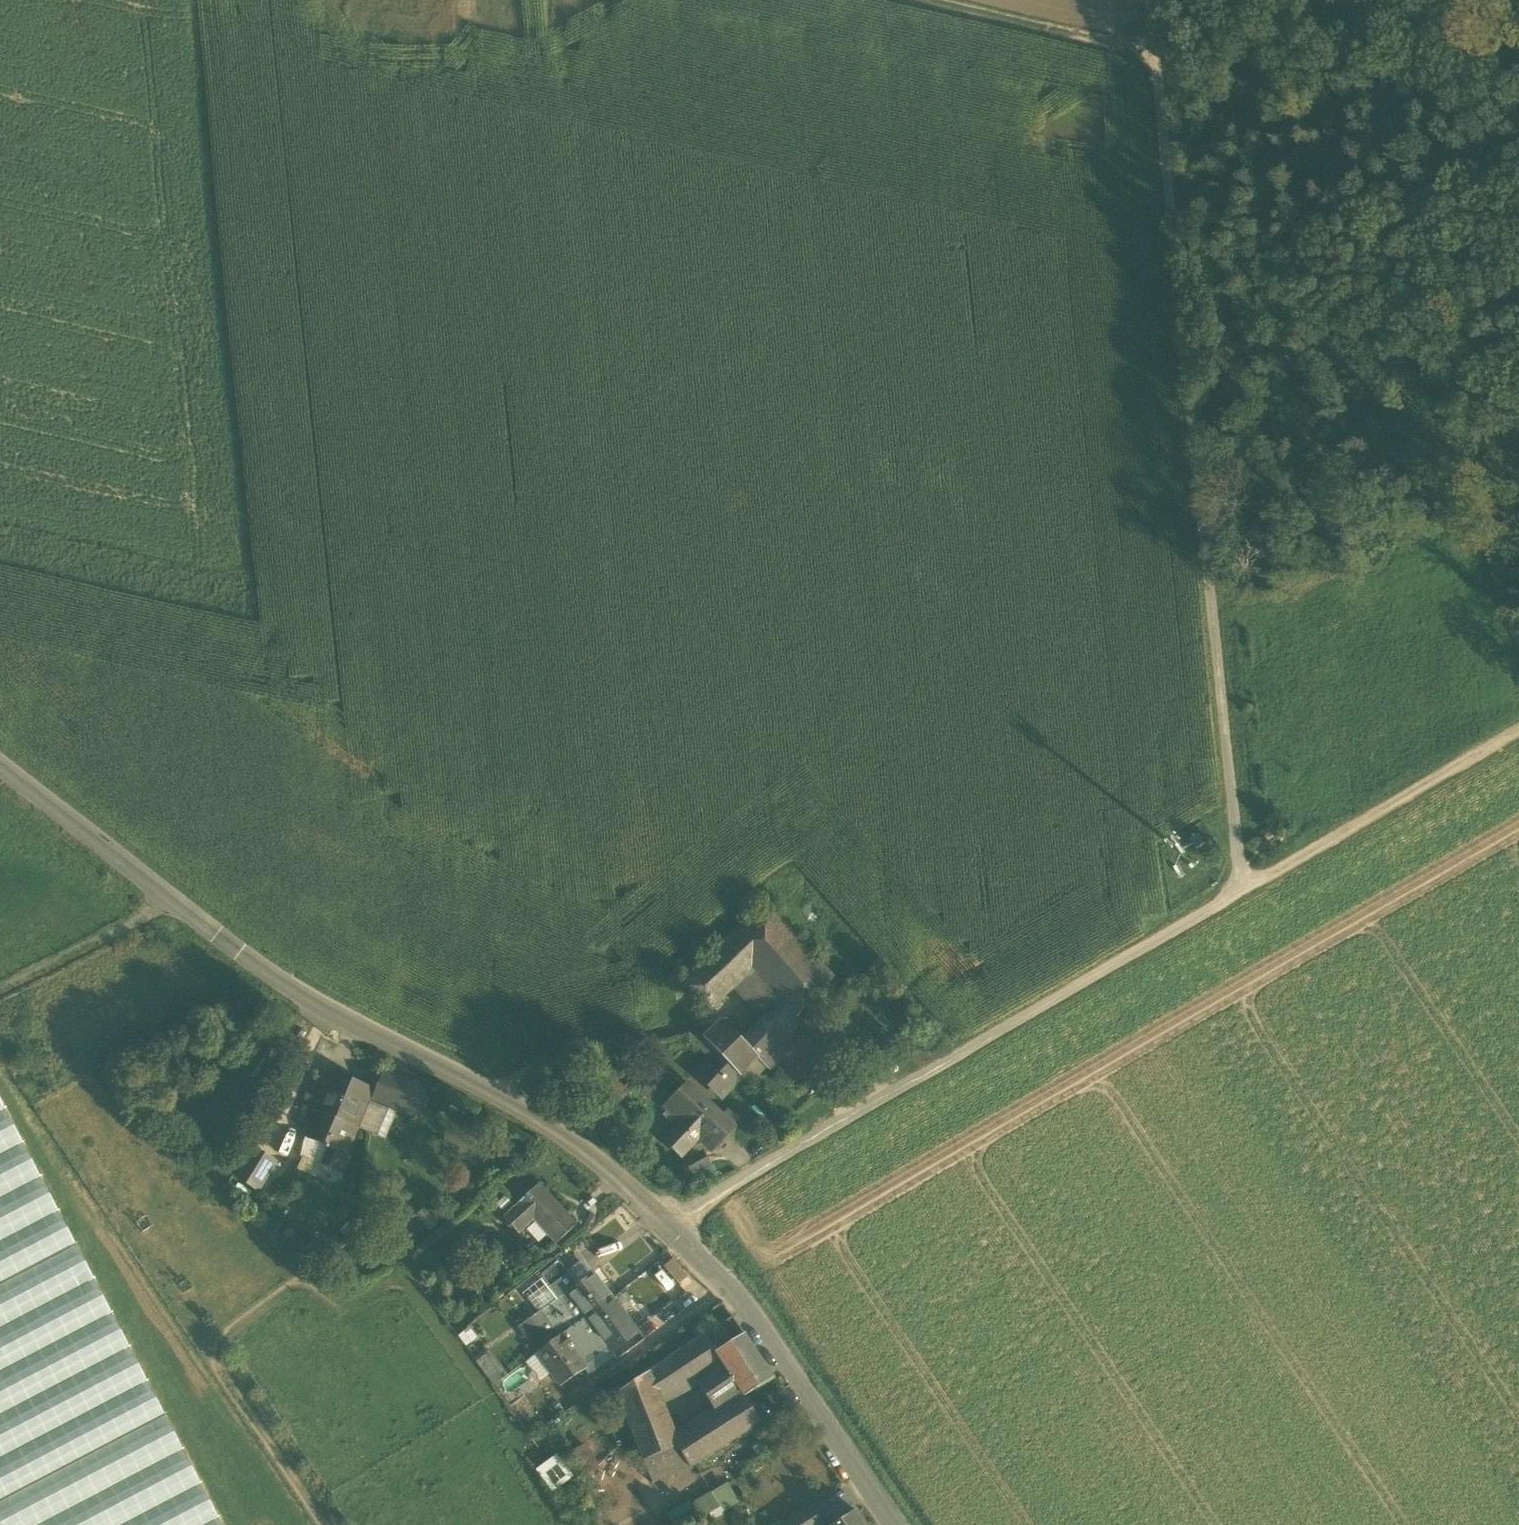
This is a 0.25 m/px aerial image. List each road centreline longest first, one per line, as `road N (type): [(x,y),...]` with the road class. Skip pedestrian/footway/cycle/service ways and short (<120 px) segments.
road 1 (residential): [(0,766),(284,983),(471,1079),(556,1135),(661,1223),(730,1284),(770,1334),(893,1524)]
road 2 (track): [(1242,891),(1518,732)]
road 3 (track): [(1155,53),(925,0)]

